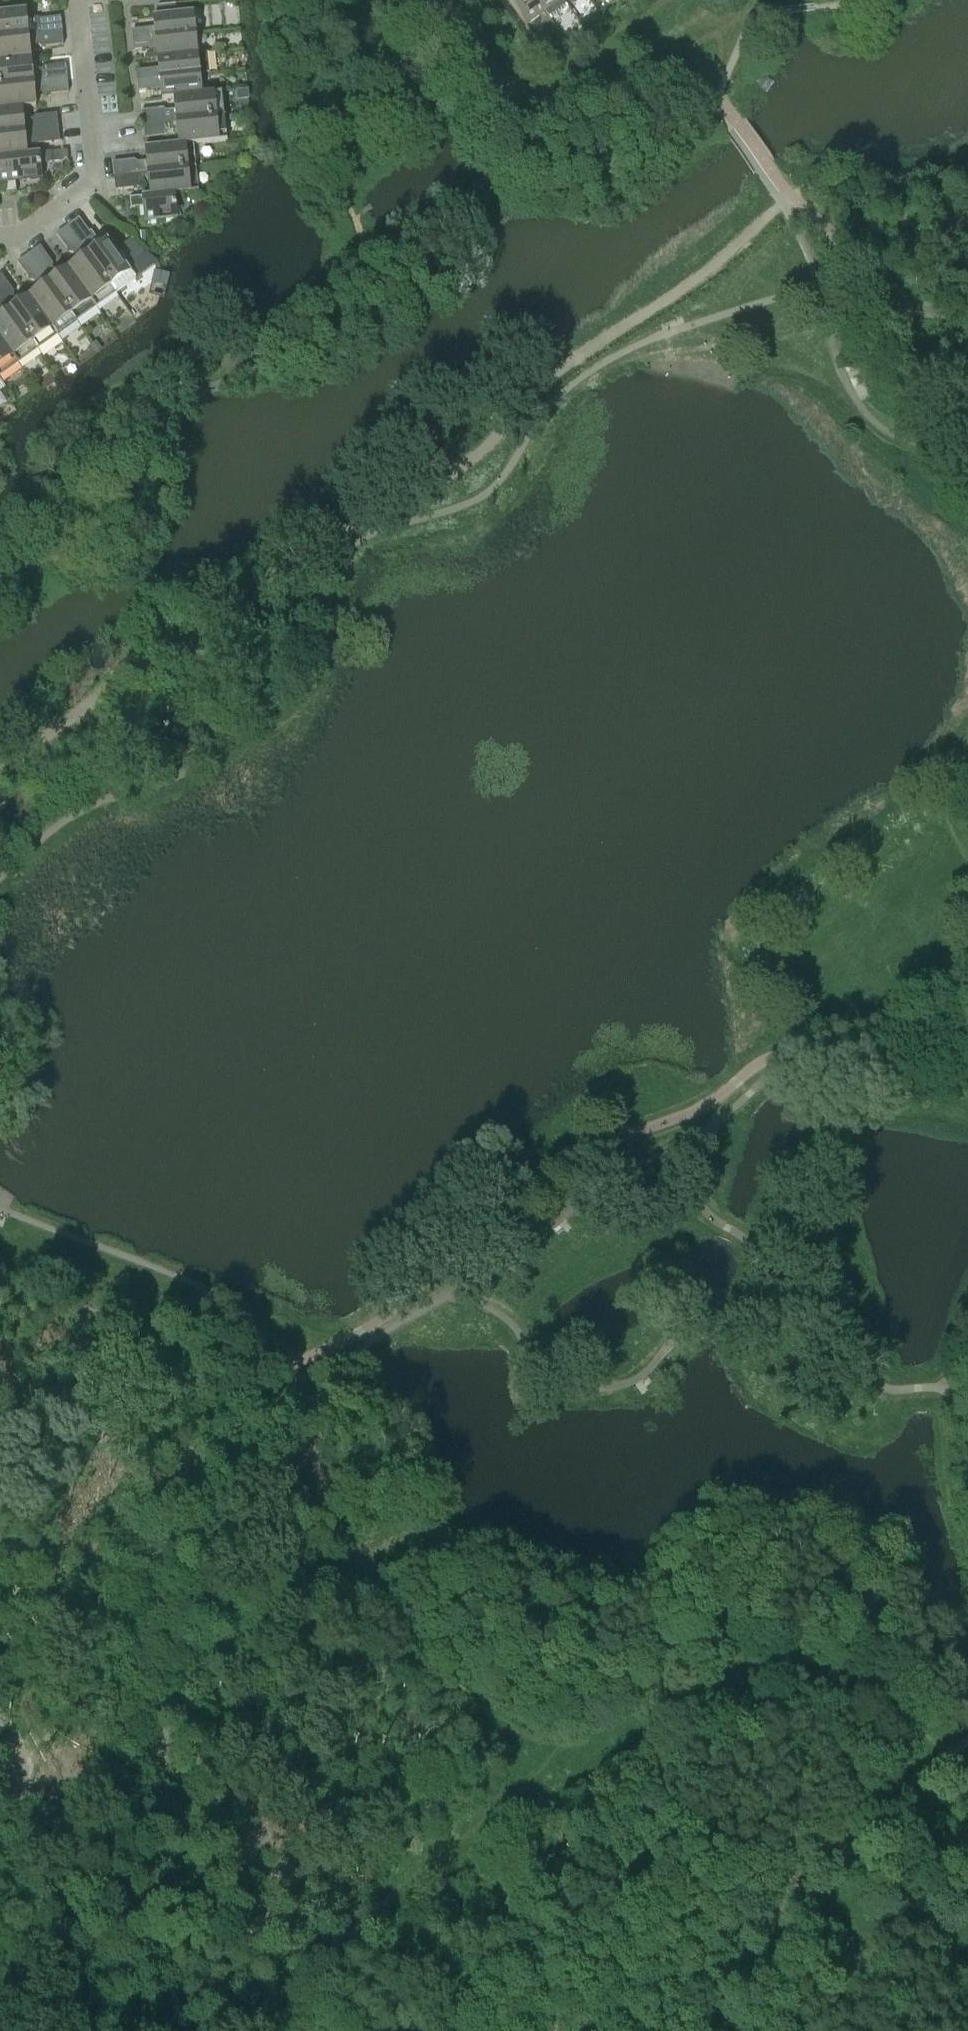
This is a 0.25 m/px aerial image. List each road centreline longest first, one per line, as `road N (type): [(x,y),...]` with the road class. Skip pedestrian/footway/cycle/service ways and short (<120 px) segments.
road 1 (residential): [(0,238),(15,237),(92,185),(77,0)]

